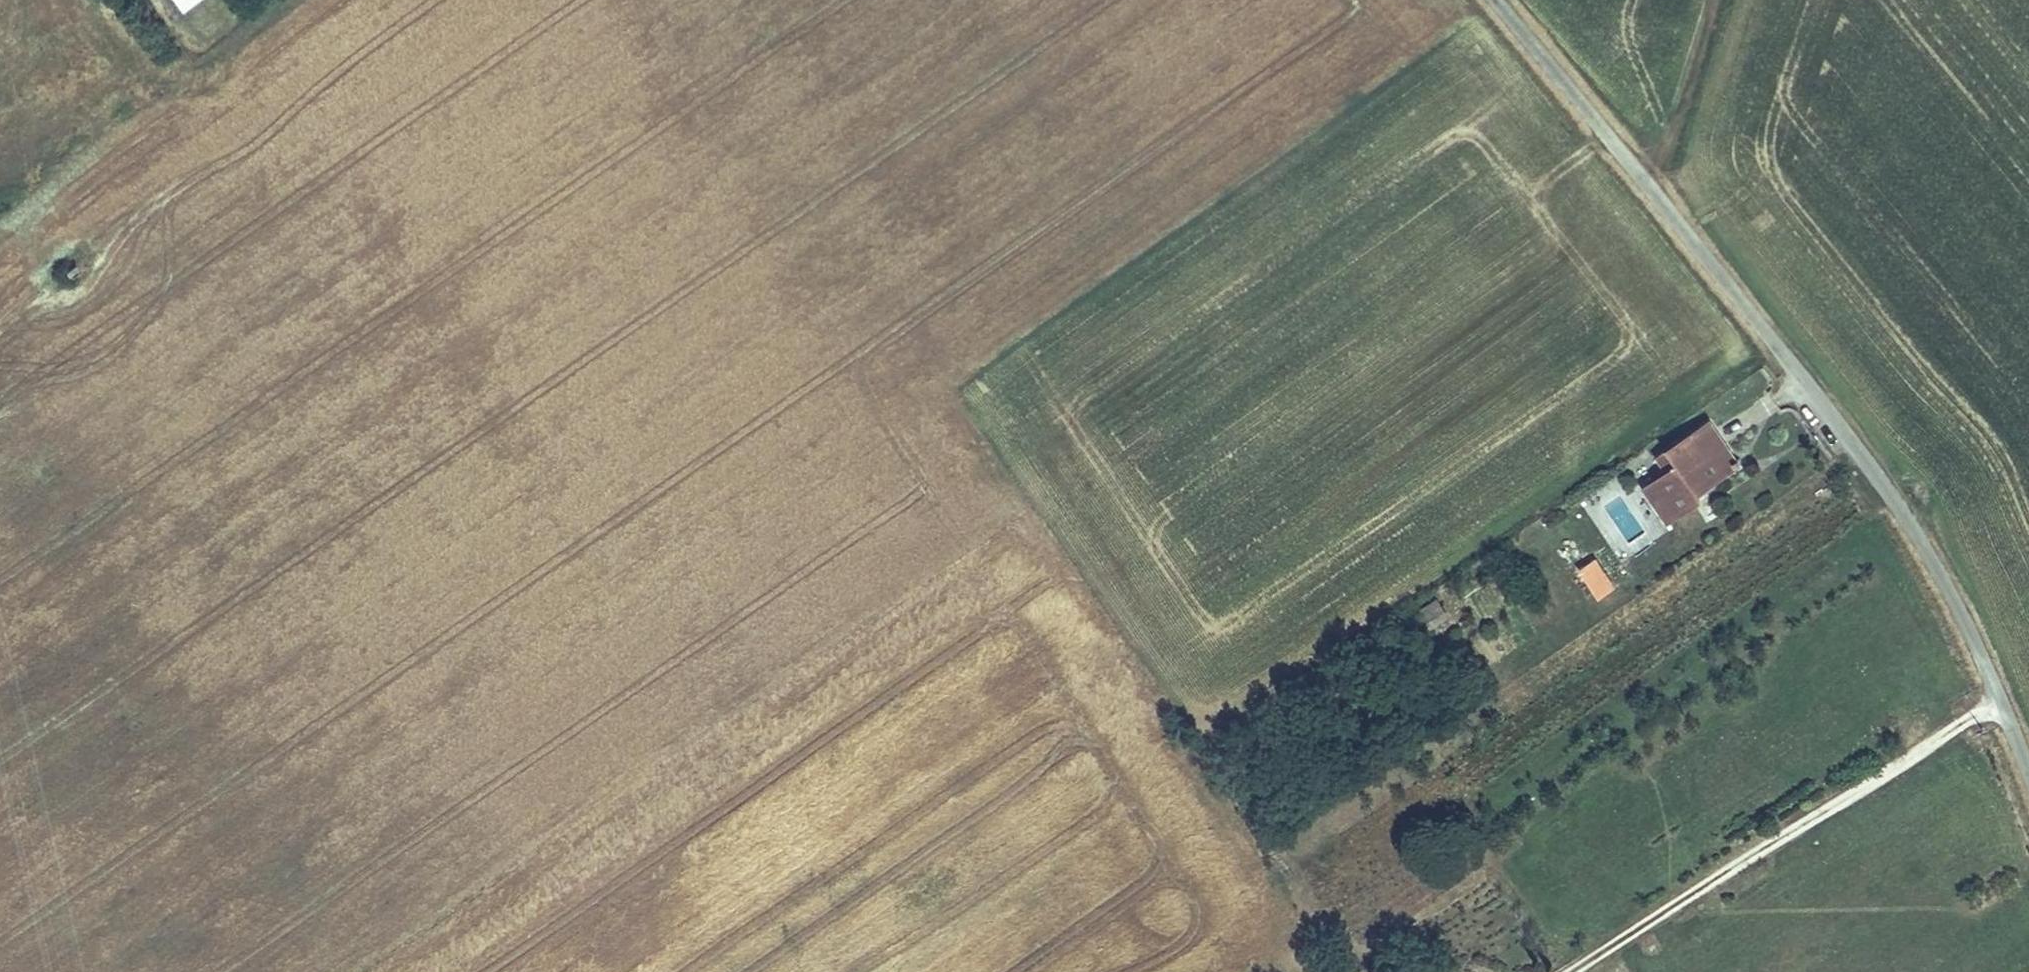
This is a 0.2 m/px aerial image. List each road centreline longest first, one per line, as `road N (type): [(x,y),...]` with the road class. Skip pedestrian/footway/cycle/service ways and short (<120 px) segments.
road 1 (residential): [(2028,776),(1939,571),(1894,499),(1495,0)]
road 2 (track): [(1646,186),(1681,113),(1715,0)]

